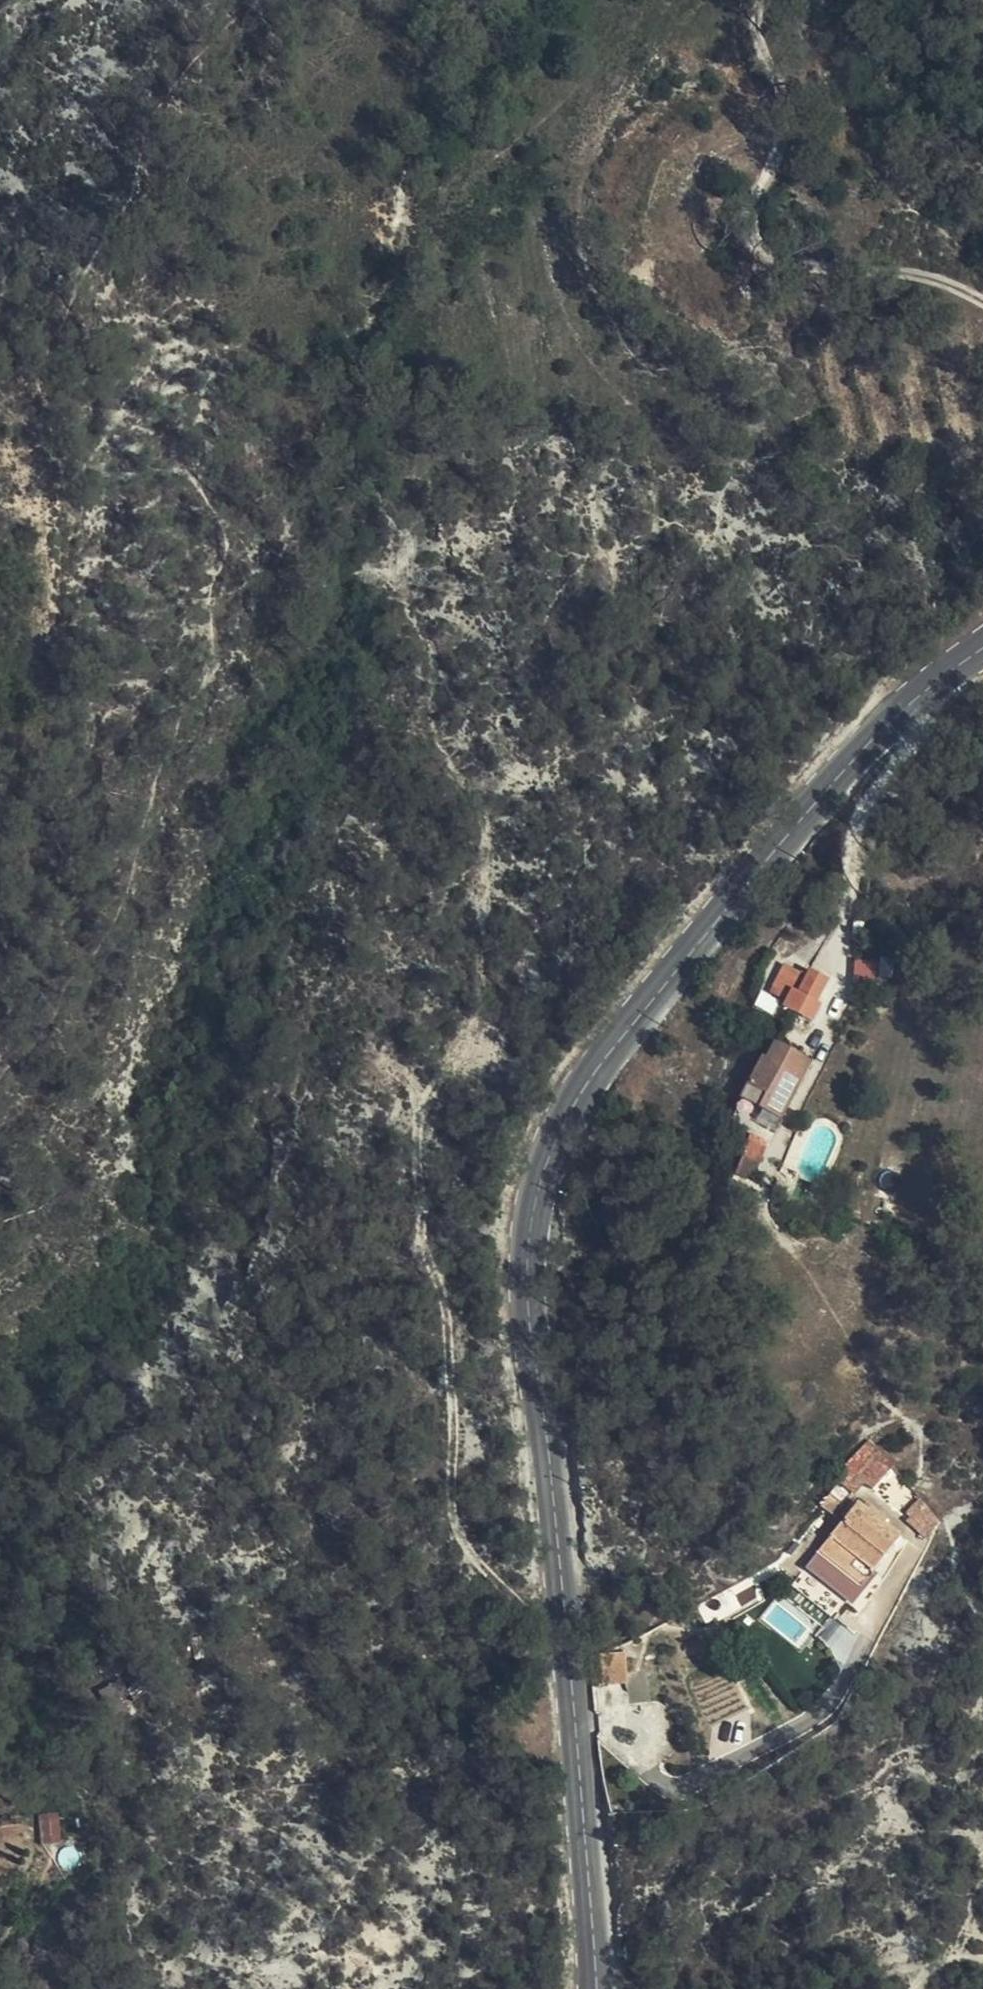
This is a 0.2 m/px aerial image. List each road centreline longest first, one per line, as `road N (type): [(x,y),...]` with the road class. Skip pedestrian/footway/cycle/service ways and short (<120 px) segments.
road 1 (tertiary): [(595,1988),(525,1265),(532,1205),(560,1120),(631,1026),(841,769),(915,696),(982,647)]
road 2 (track): [(982,305),(910,274),(789,264),(739,237),(776,162),(783,114),(753,19),(757,0)]

